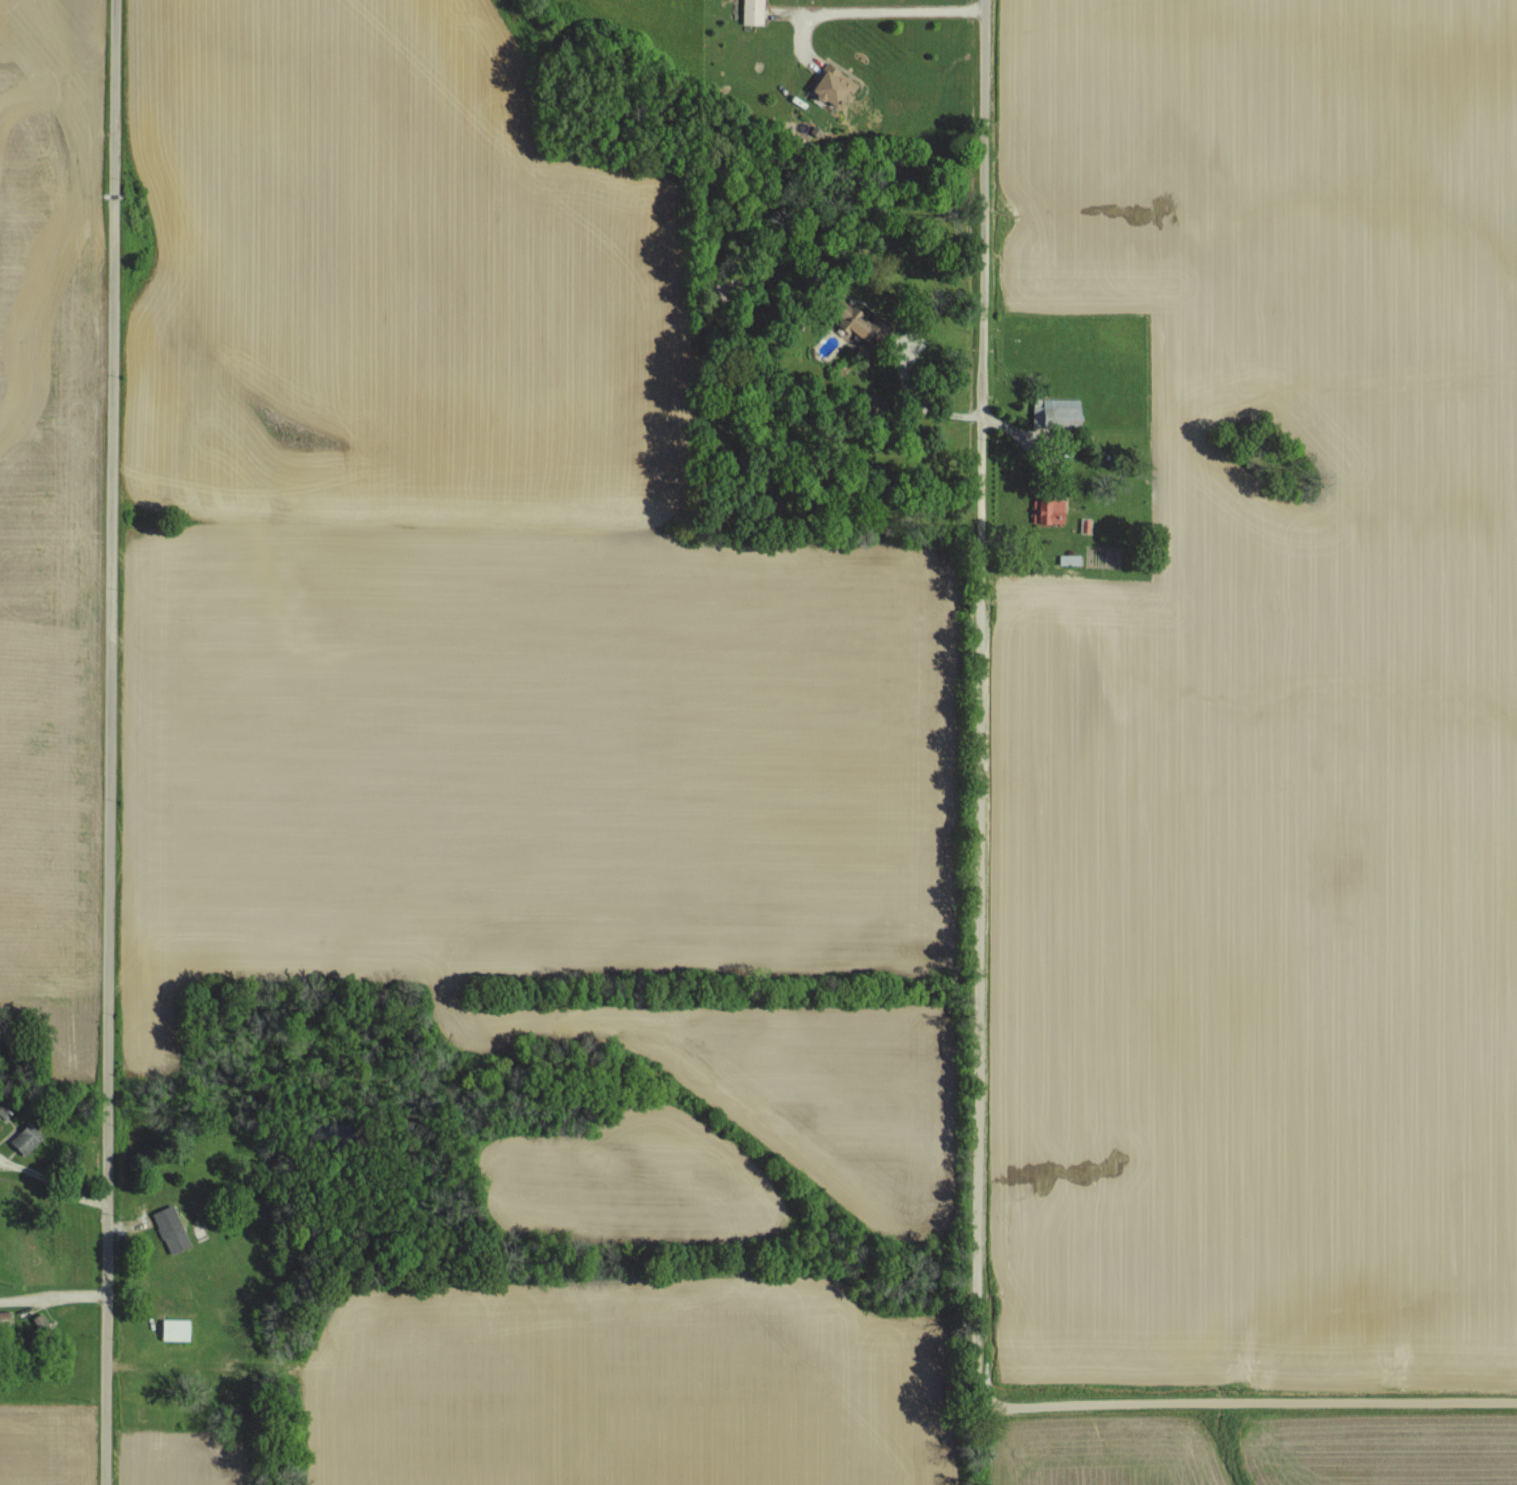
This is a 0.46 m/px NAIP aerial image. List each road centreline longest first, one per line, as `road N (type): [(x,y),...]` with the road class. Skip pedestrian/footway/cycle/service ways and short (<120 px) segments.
road 1 (residential): [(102,1484),(106,0)]
road 2 (residential): [(974,1415),(952,1387),(985,0)]
road 3 (residential): [(1516,1422),(974,1415)]

